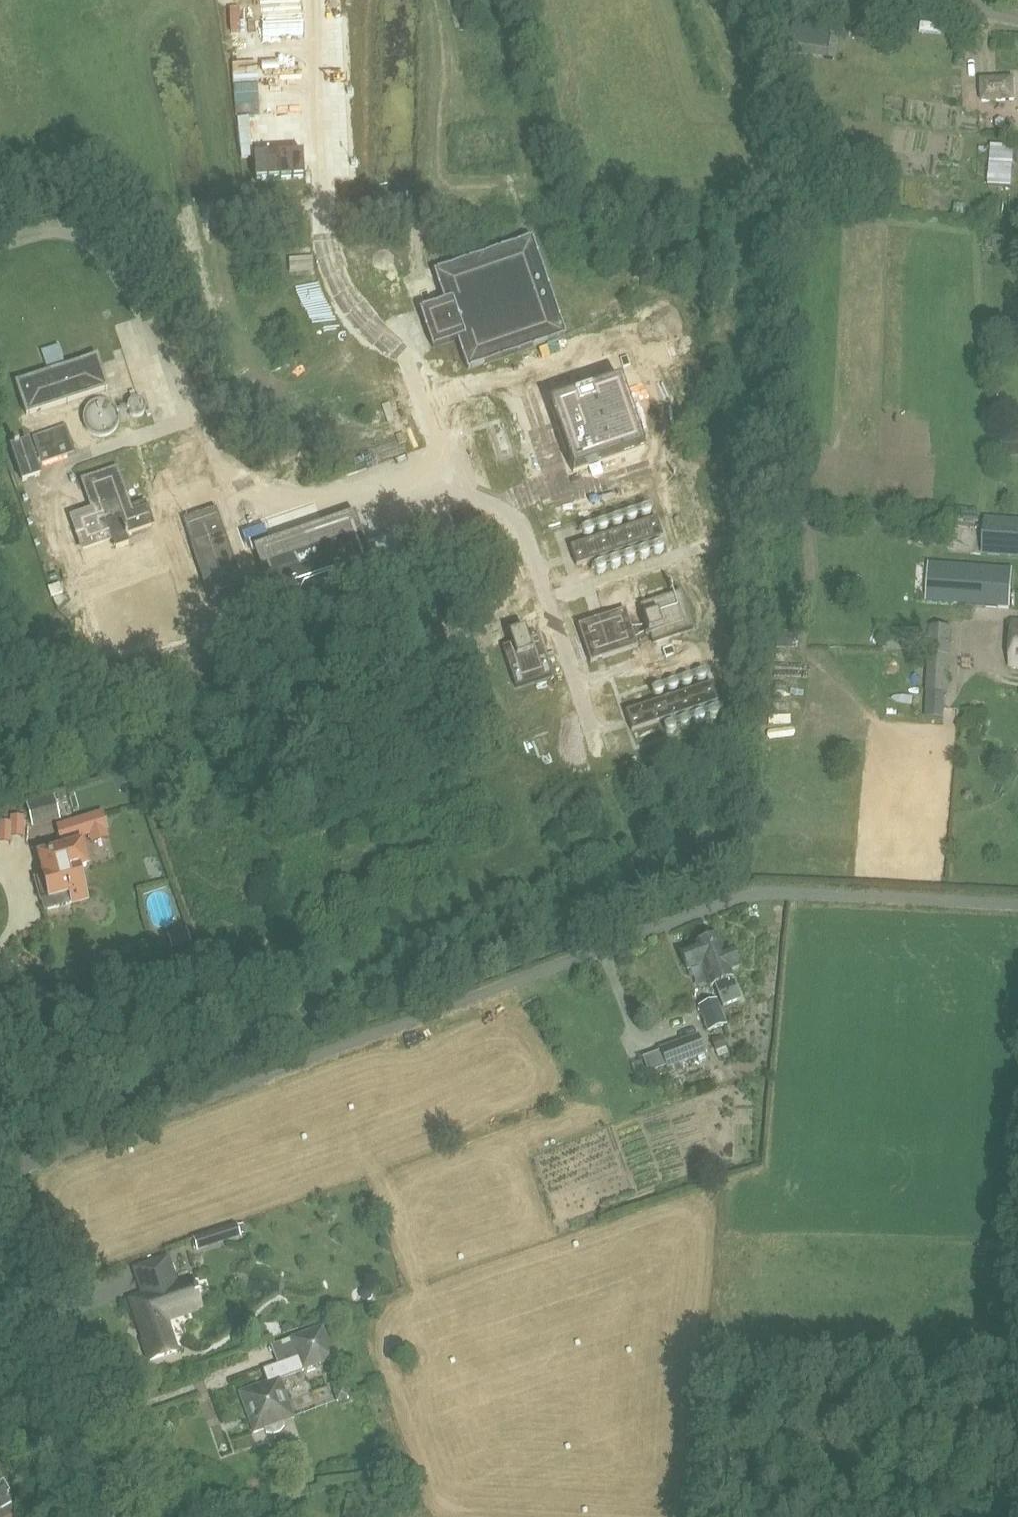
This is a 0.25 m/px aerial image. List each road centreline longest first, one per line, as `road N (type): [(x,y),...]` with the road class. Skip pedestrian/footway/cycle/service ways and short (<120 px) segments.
road 1 (residential): [(3,1176),(733,900),(804,893),(1017,901)]
road 2 (tertiary): [(122,1516),(3,1176)]
road 3 (unclassified): [(164,400),(97,232),(67,223),(0,240)]

